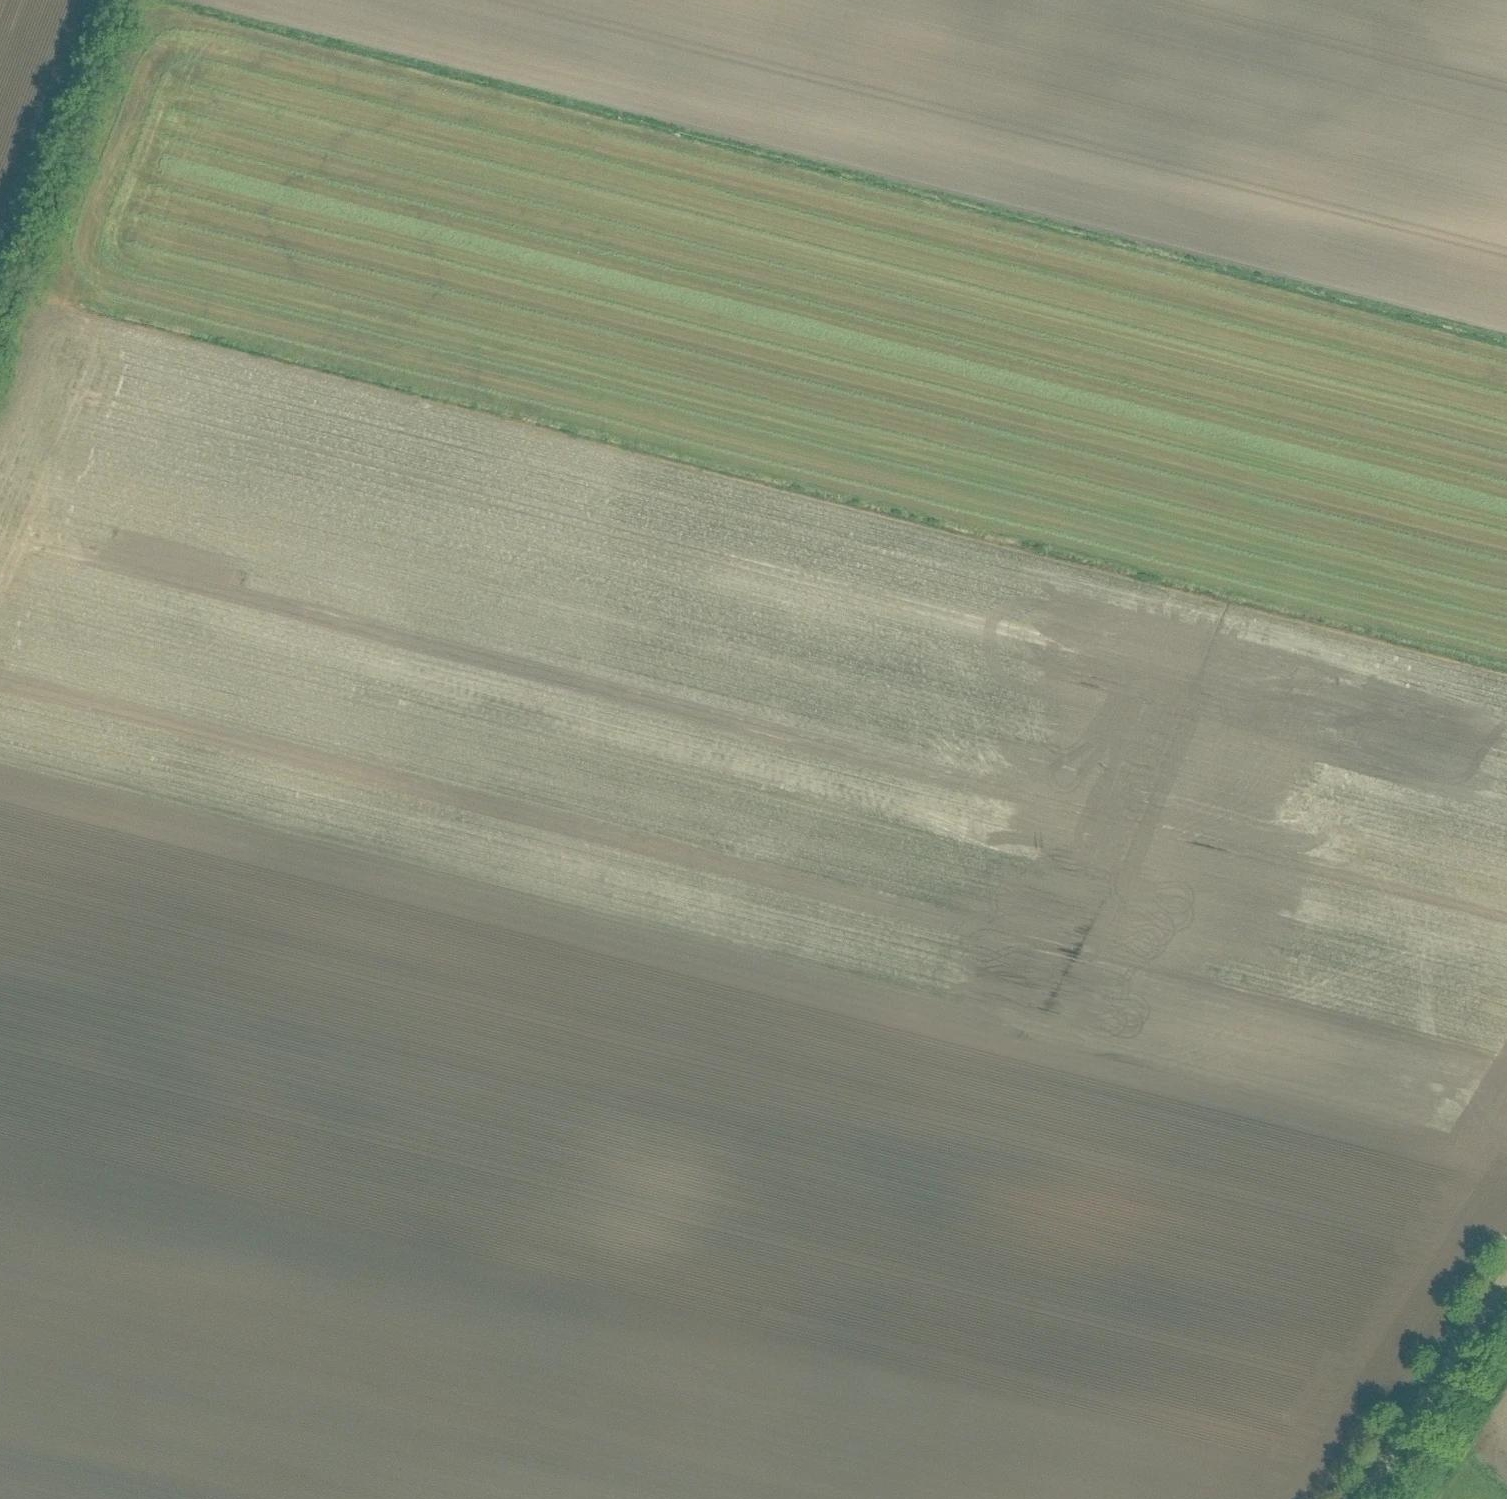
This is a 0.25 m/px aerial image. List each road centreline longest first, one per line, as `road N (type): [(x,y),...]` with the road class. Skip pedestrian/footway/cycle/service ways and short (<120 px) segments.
road 1 (unclassified): [(1362,1498),(1506,1276)]

